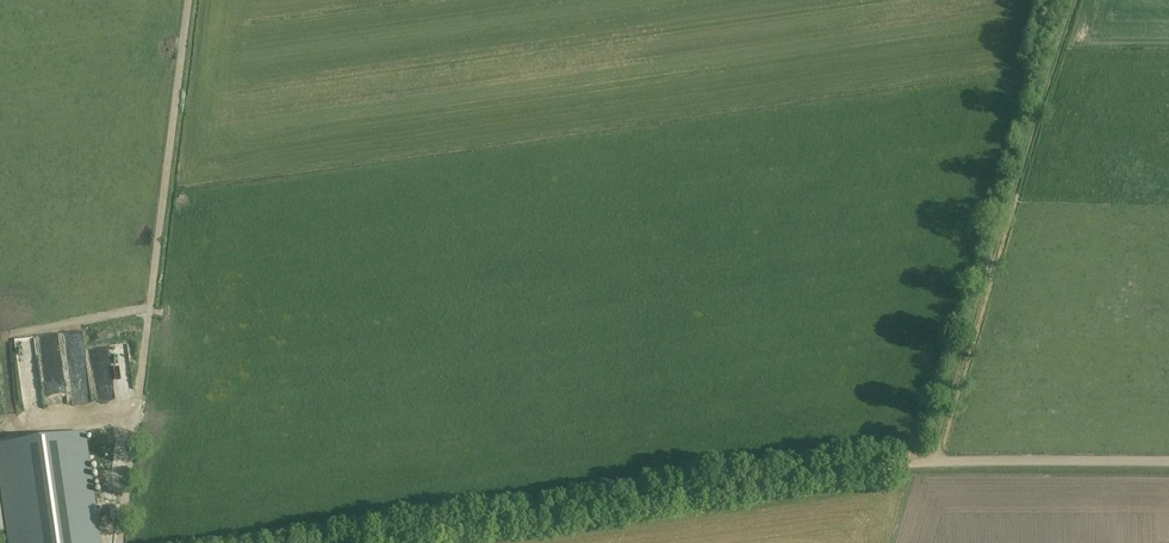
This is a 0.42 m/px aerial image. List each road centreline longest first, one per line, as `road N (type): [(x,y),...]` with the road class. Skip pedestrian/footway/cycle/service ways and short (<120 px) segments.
road 1 (track): [(1168,461),(932,461),(368,542)]
road 2 (track): [(189,0),(117,542)]
road 3 (track): [(1072,0),(932,461)]

